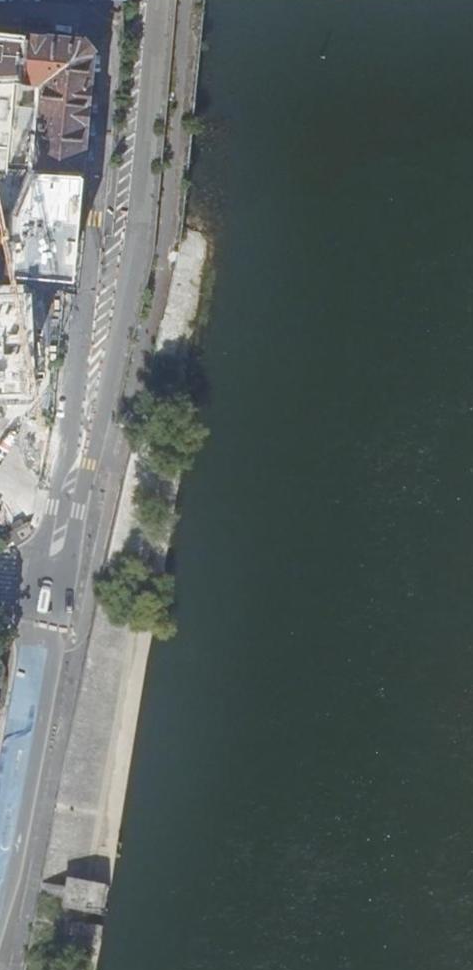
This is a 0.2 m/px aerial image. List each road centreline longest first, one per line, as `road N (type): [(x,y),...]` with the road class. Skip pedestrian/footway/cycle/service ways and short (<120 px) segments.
road 1 (unclassified): [(54,582),(78,511),(140,188),(159,0)]

